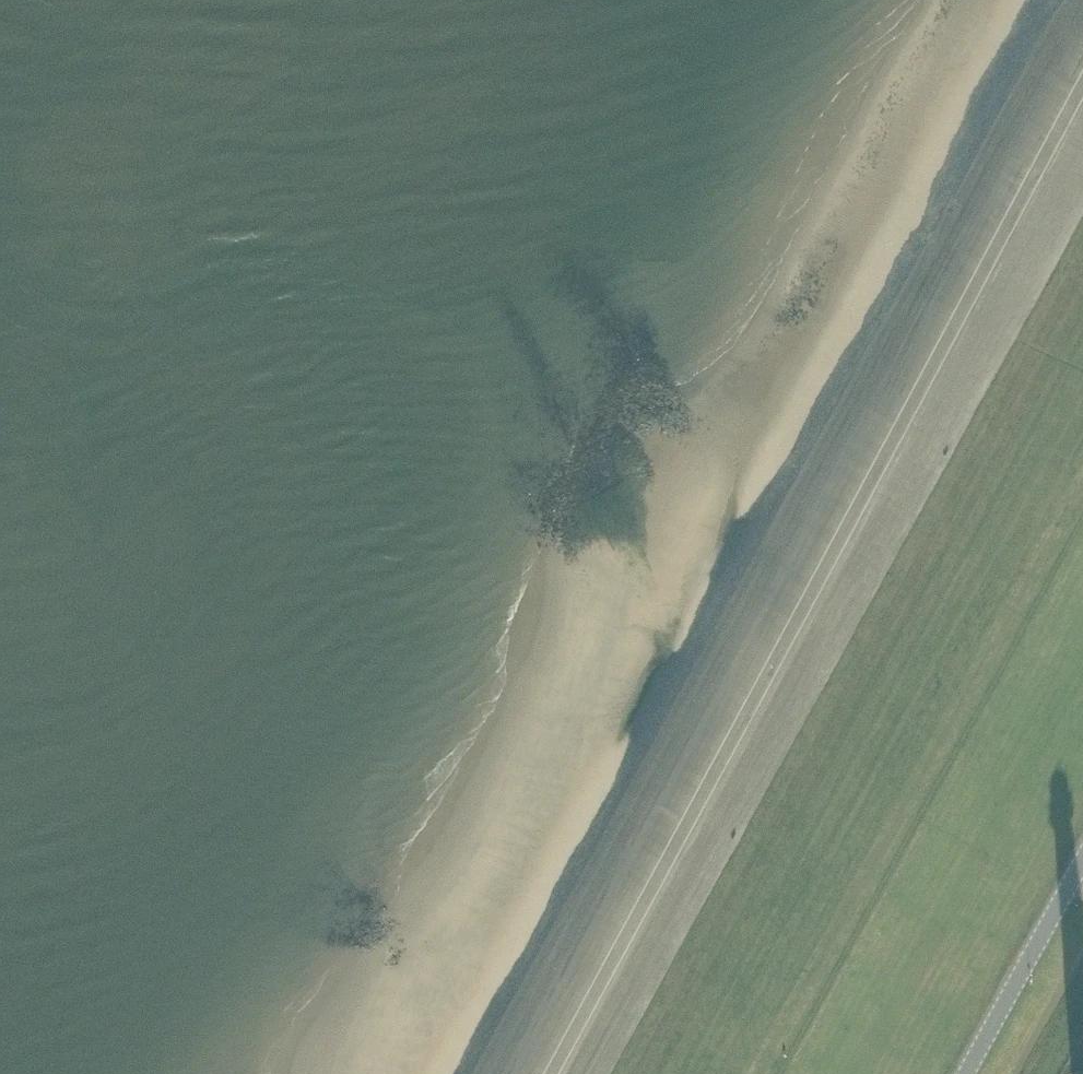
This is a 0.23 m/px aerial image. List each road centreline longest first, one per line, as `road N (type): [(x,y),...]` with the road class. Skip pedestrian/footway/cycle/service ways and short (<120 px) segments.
road 1 (unclassified): [(966,1073),(1082,859)]

